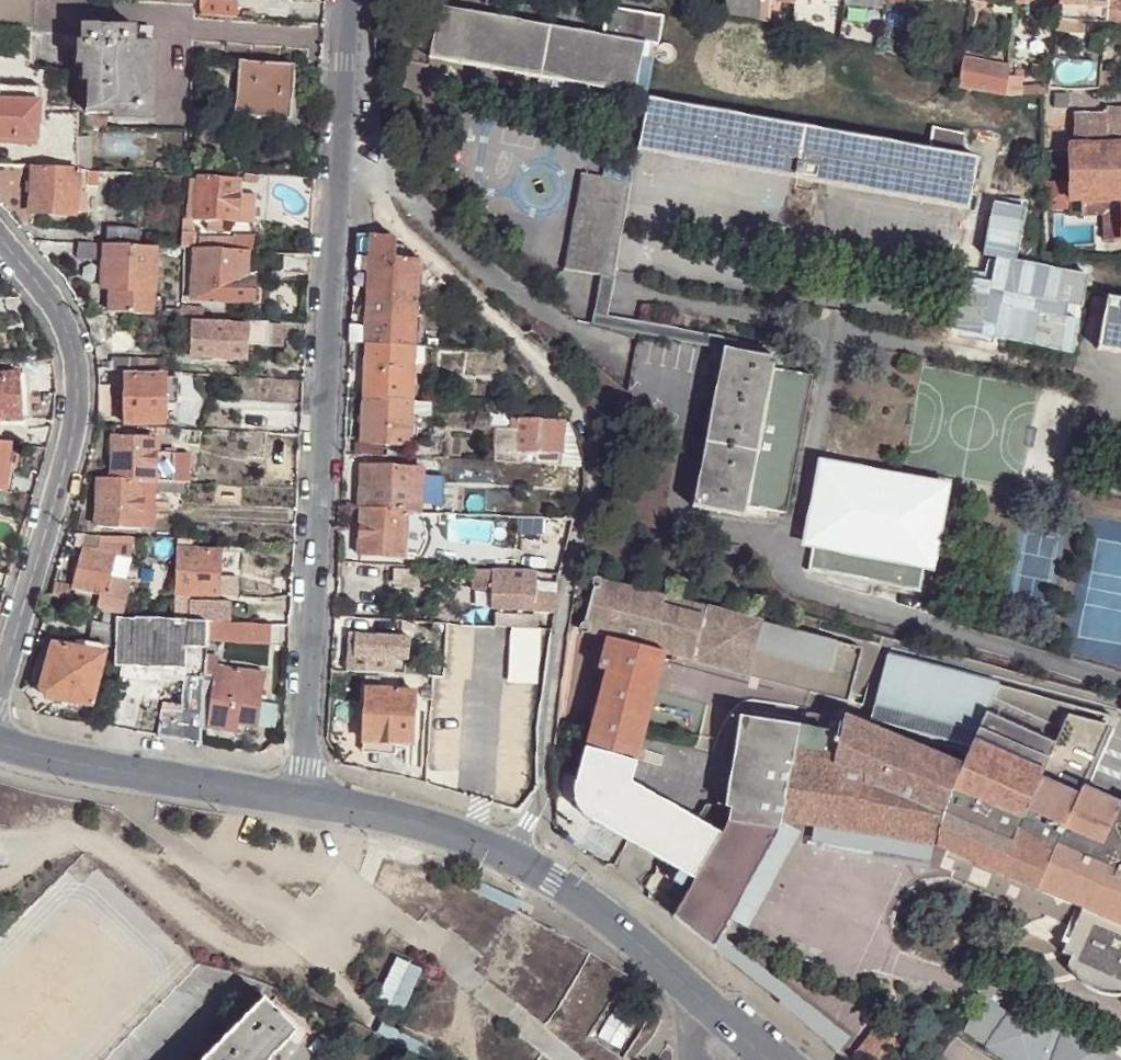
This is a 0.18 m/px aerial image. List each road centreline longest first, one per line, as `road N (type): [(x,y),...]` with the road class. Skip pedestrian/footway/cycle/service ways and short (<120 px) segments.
road 1 (residential): [(342,151),(398,231),(526,352),(574,411),(591,451),(543,727),(540,793),(510,860)]
road 2 (motorway): [(594,1059),(516,1002),(350,911),(164,844),(0,800)]
road 3 (residential): [(300,793),(342,151)]
road 4 (motorway): [(0,855),(149,893),(334,964),(507,1059)]
road 5 (residential): [(0,245),(49,306),(72,370),(69,437),(0,686)]
road 6 (tertiary): [(0,740),(300,793)]
road 7 (tertiary): [(510,860),(618,935),(687,996)]
road 8 (tertiary): [(300,793),(427,825),(510,860)]
road 9 (residential): [(342,151),(346,0)]

